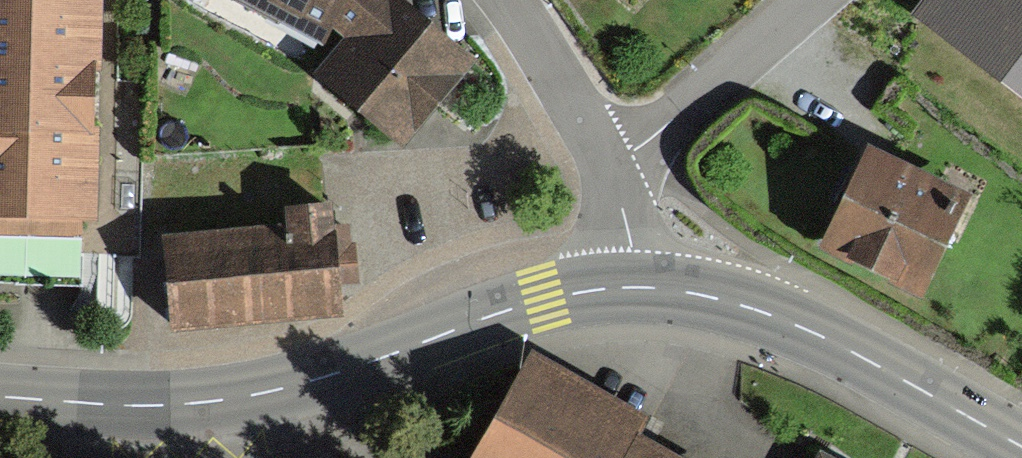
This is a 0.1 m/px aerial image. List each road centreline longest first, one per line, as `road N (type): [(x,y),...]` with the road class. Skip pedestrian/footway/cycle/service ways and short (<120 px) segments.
road 1 (tertiary): [(0,399),(136,408),(237,400),(546,299),(629,290)]
road 2 (tertiary): [(629,290),(782,322),(1021,448)]
road 3 (residential): [(614,163),(807,0)]
road 4 (residential): [(505,0),(614,163)]
road 5 (residential): [(614,163),(629,290)]

